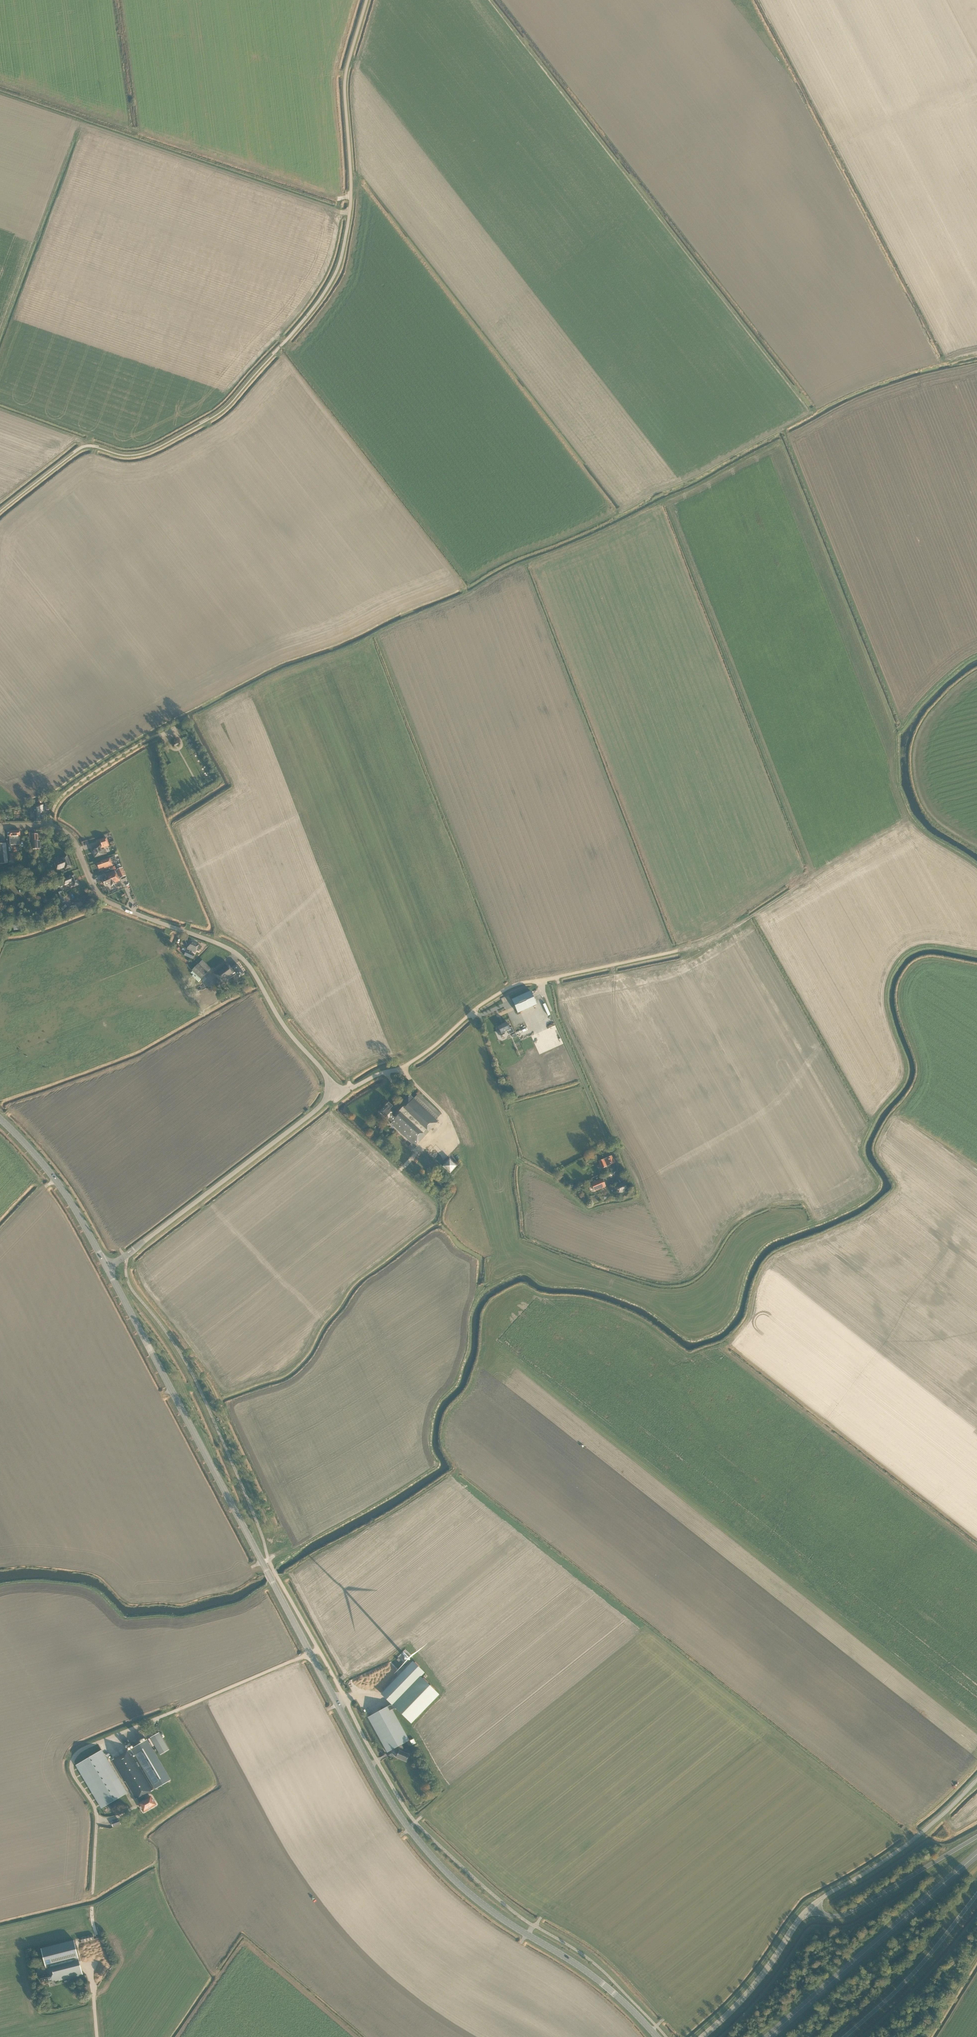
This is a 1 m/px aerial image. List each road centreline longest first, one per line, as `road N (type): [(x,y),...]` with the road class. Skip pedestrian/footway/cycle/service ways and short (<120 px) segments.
road 1 (secondary): [(658,2036),(603,1983),(468,1891),(403,1820),(108,1271)]
road 2 (unclassified): [(108,1271),(311,1114),(329,1083),(240,956),(104,899),(60,830),(0,827)]
road 3 (unclassified): [(365,0),(344,76),(351,188),(343,248),(317,304),(280,347)]
road 4 (track): [(0,1587),(77,1586),(127,1619),(177,1619),(272,1582)]
road 5 (trunk): [(768,2036),(976,1854)]
road 6 (unclassified): [(811,1905),(911,1843),(976,1781)]
road 7 (trunk): [(844,2036),(923,1963),(976,1893)]
road 8 (trunk): [(976,1836),(852,1911),(834,1916),(811,1905)]
road 9 (secondary): [(108,1271),(62,1189),(0,1119)]
road 10 (secondary): [(702,2036),(741,2000),(811,1905)]

